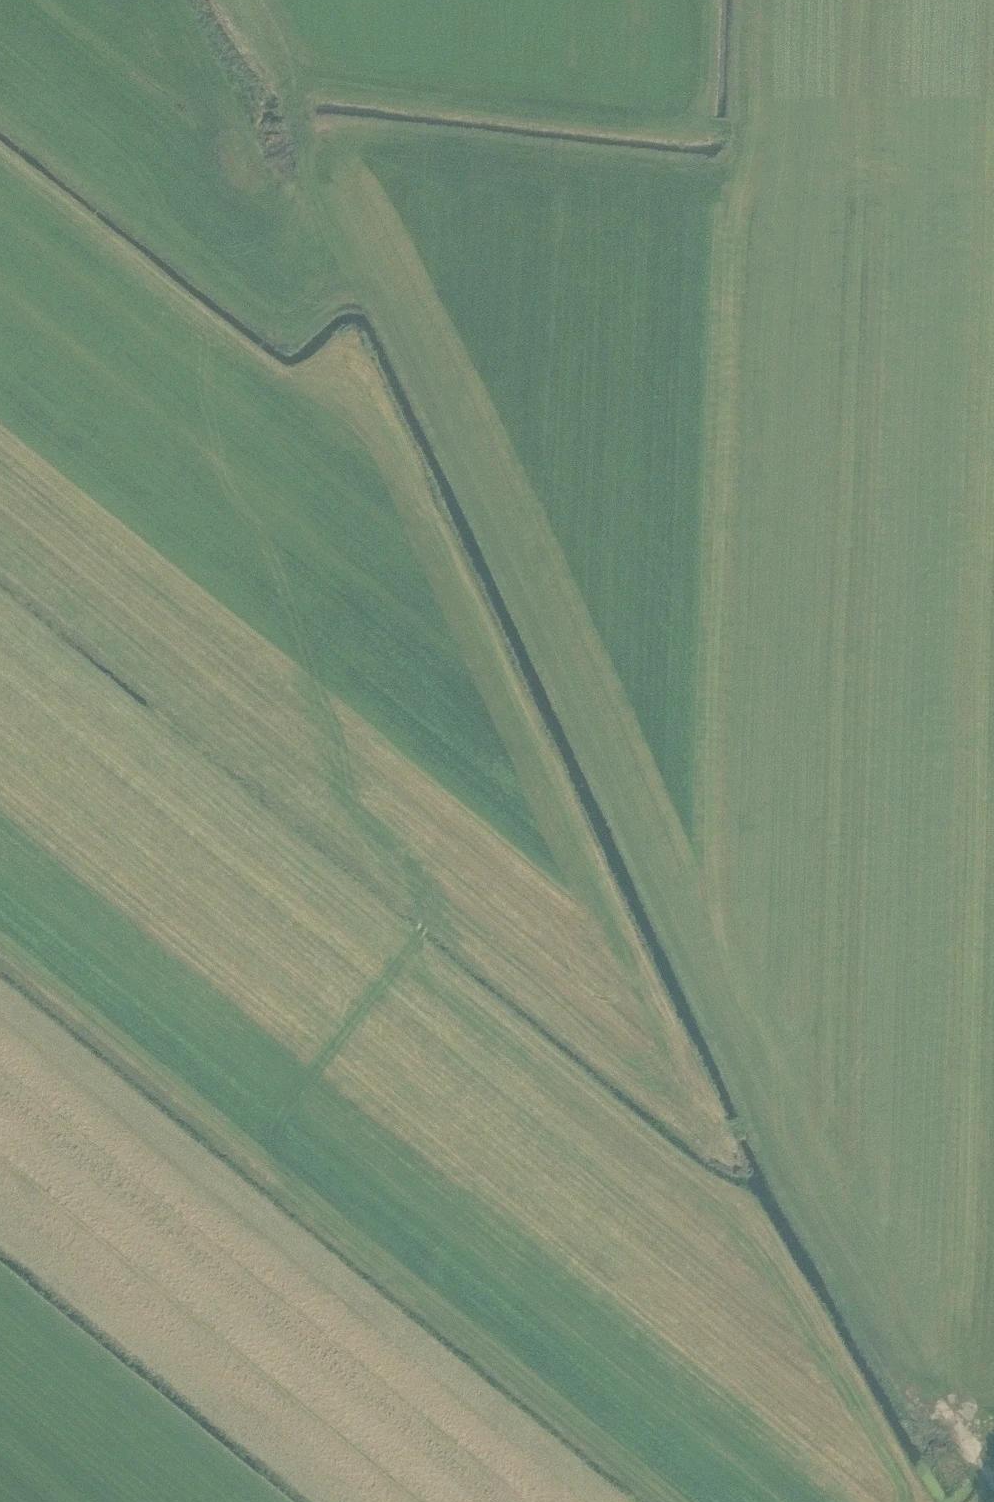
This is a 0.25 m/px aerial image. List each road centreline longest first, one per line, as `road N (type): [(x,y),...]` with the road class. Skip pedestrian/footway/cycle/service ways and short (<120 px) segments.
road 1 (track): [(727,1049),(879,1339),(968,1455),(993,1476)]

